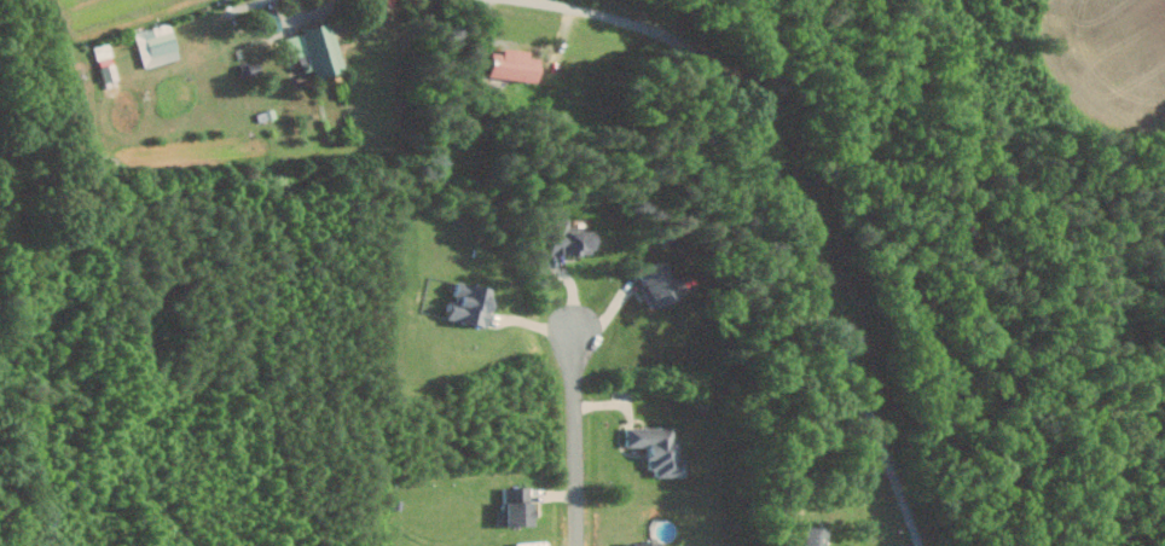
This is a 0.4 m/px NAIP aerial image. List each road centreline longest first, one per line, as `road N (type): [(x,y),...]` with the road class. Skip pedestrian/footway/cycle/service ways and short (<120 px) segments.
road 1 (residential): [(429,0),(495,4),(622,33),(711,82),(795,226),(914,545)]
road 2 (residential): [(581,545),(575,330)]

